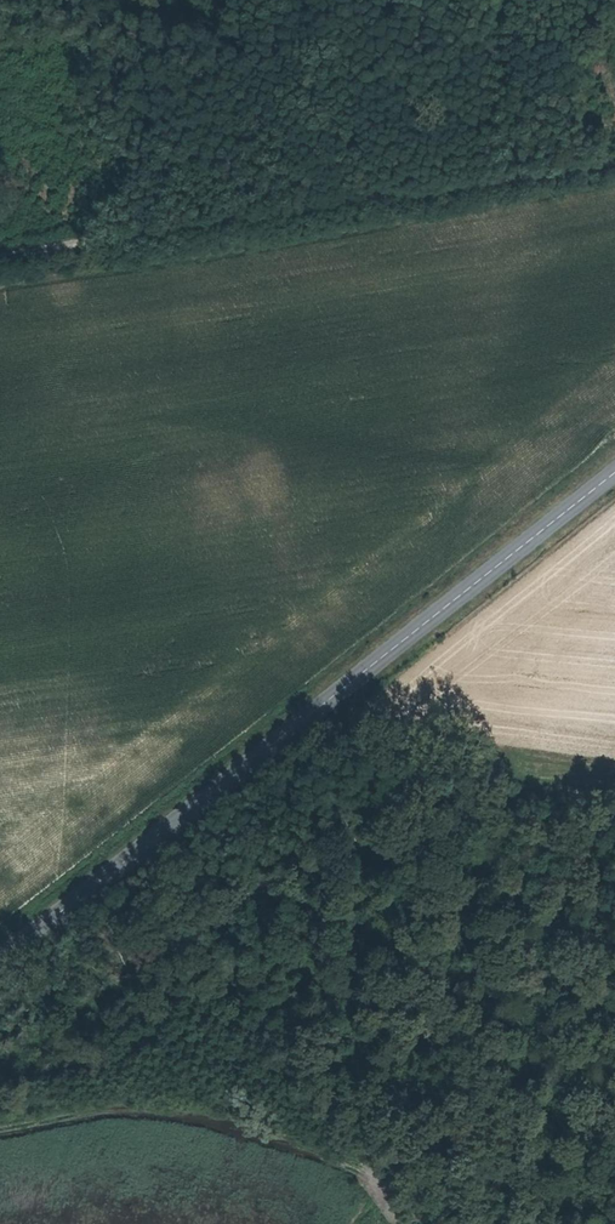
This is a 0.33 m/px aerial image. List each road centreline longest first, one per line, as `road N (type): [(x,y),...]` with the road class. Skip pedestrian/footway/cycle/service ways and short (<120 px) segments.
road 1 (secondary): [(0,955),(614,469)]
road 2 (track): [(0,1032),(49,1019),(248,852),(375,849),(478,921),(567,1031),(614,1065)]
road 3 (track): [(614,166),(0,261)]

